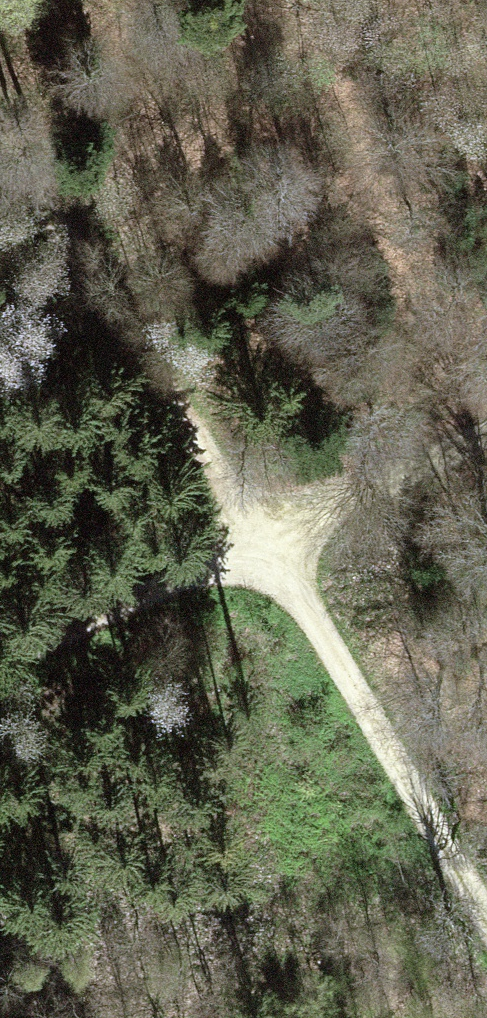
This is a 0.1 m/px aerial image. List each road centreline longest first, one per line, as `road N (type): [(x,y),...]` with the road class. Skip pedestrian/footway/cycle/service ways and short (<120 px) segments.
road 1 (track): [(0,129),(97,295),(270,525),(486,919)]
road 2 (track): [(486,421),(0,654)]

